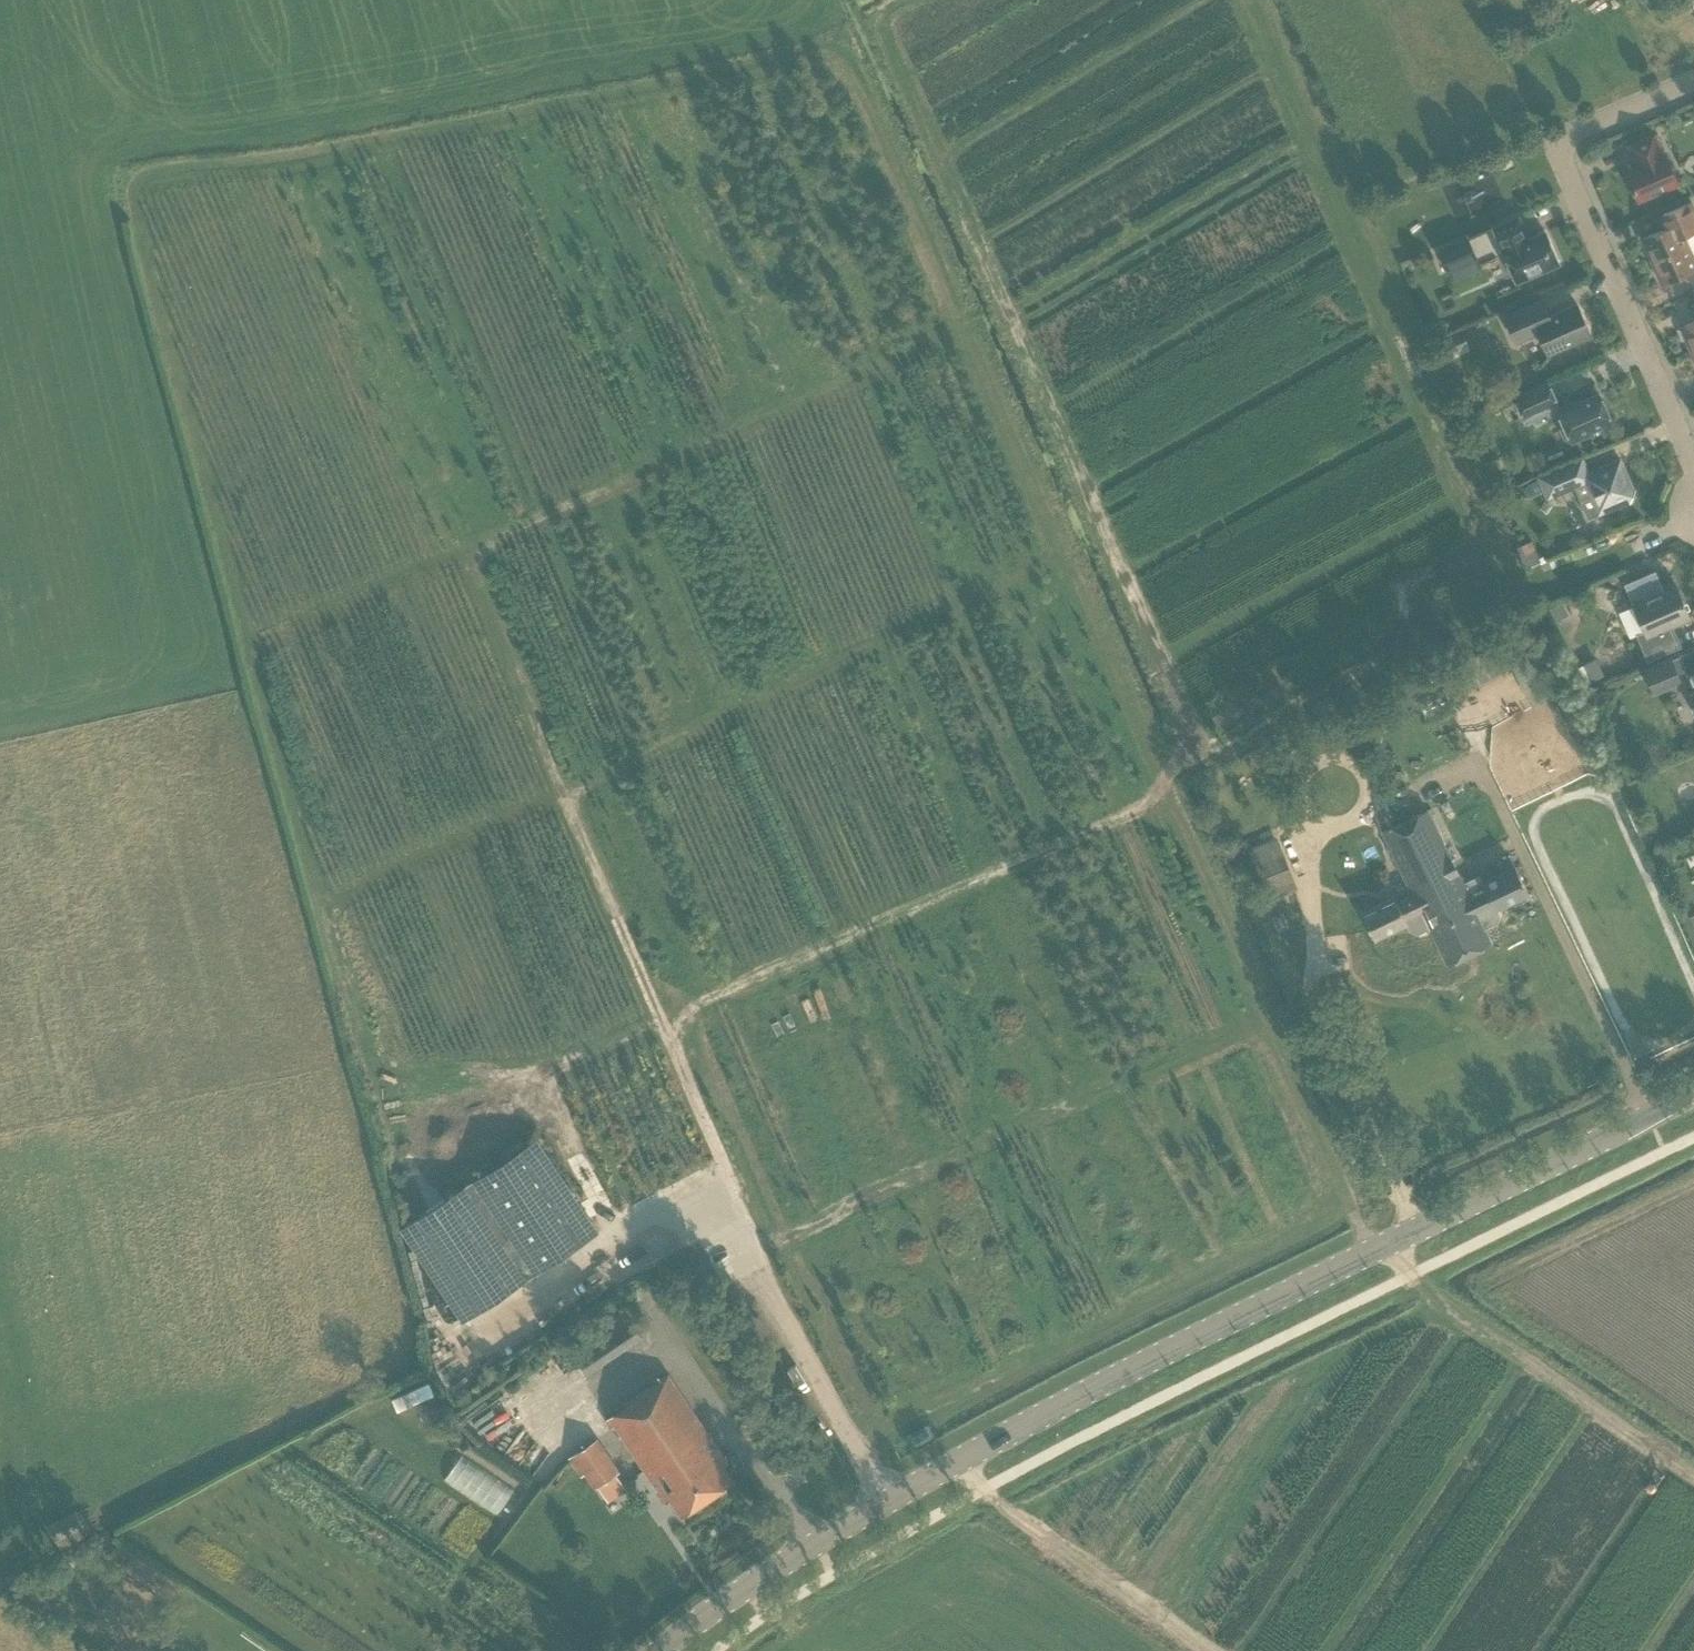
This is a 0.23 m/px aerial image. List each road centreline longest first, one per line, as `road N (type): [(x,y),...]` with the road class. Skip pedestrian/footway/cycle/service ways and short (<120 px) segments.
road 1 (tertiary): [(663,1650),(783,1564),(969,1459),(1693,1095)]
road 2 (track): [(625,1268),(726,1213),(726,1170),(479,558),(512,531),(641,475)]
road 3 (residential): [(1693,459),(1561,142),(1693,84)]
road 4 (track): [(1406,1281),(1693,1477)]
road 5 (track): [(1202,1650),(1032,1538),(991,1492)]

